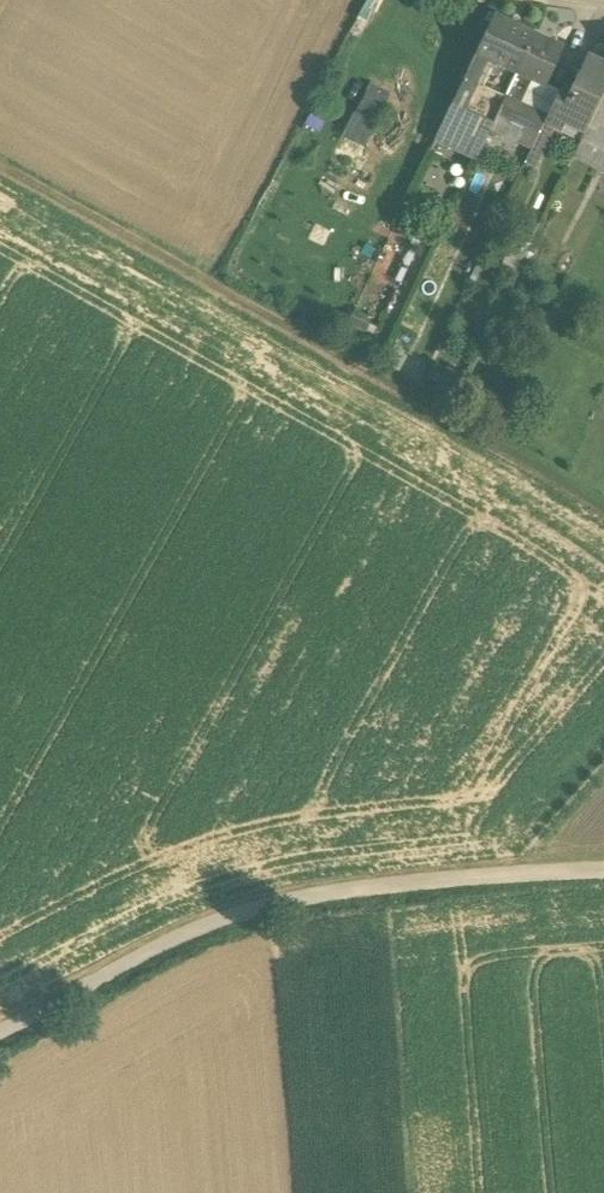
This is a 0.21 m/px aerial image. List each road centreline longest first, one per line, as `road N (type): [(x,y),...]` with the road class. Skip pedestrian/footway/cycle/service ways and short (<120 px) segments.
road 1 (unclassified): [(0,1031),(172,942),(275,904),(362,887),(603,869)]
road 2 (track): [(0,162),(381,380)]
road 3 (track): [(603,504),(381,380)]

